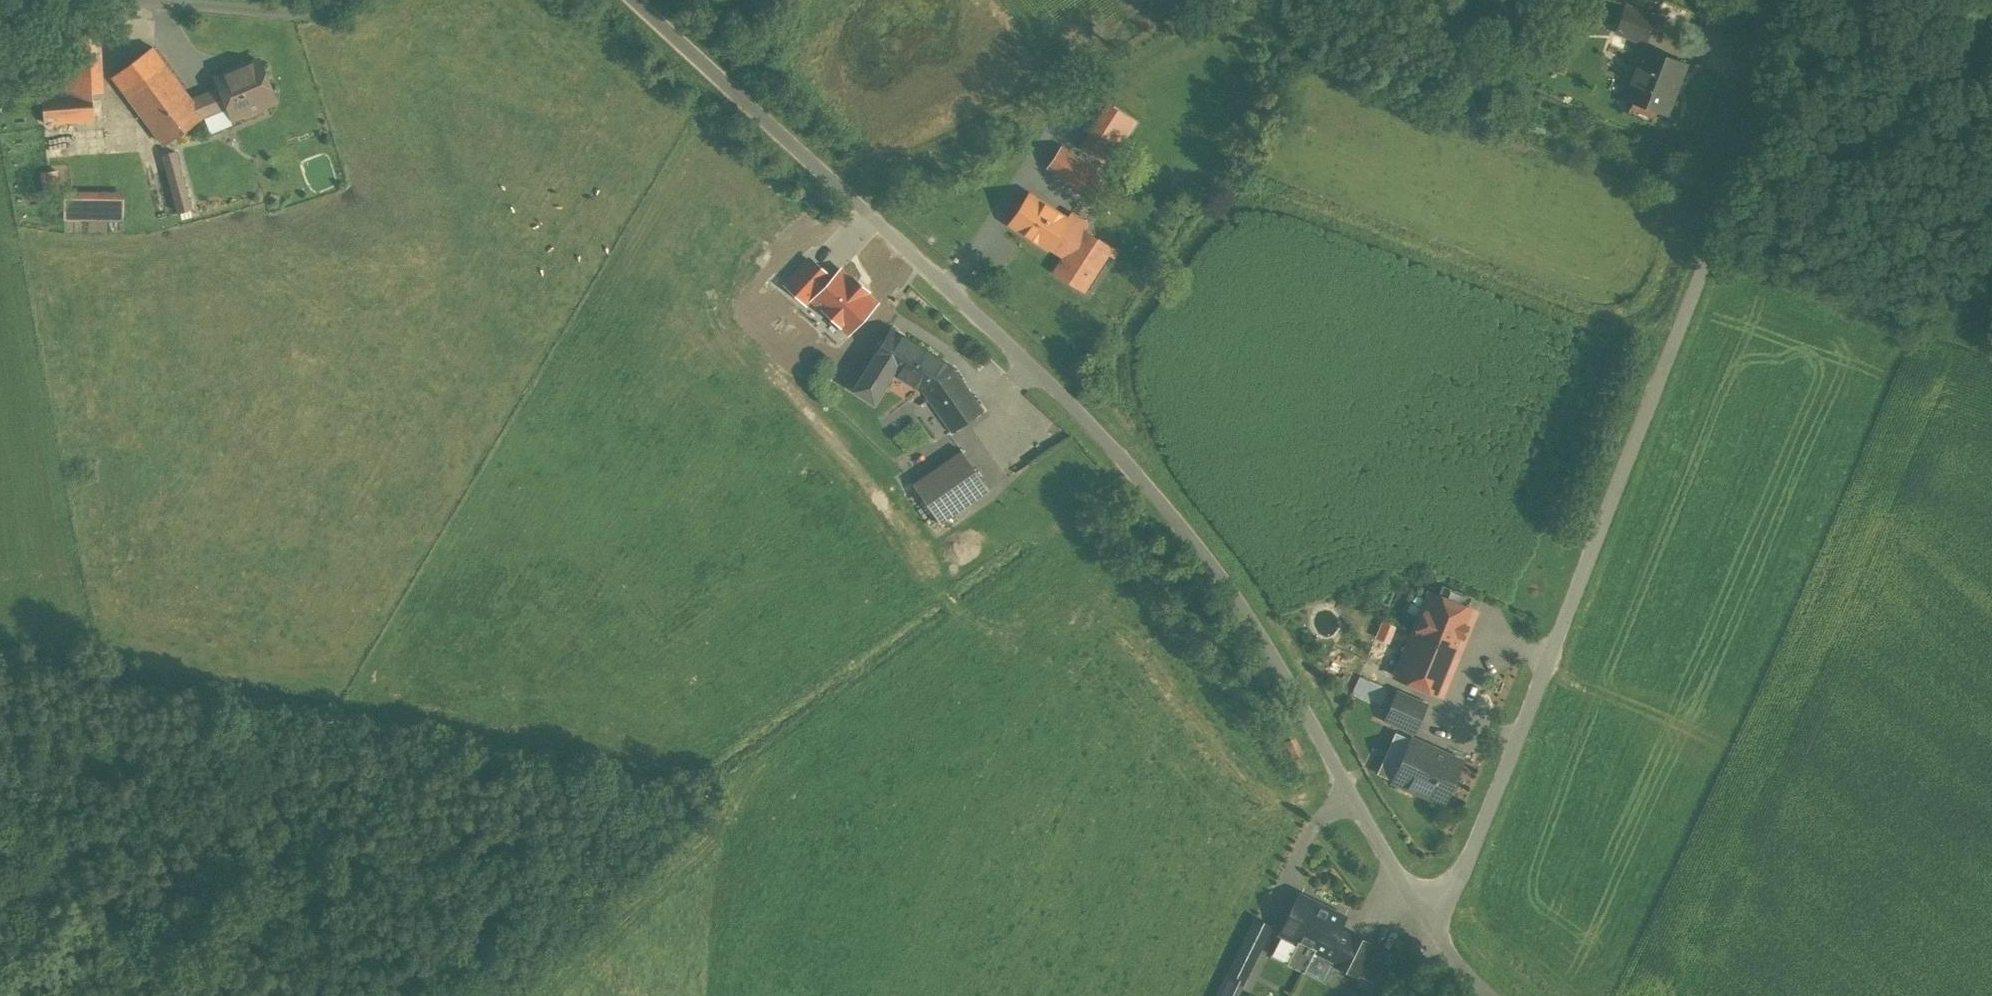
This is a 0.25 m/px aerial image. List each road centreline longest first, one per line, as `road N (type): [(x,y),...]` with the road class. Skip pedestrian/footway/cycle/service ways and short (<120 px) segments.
road 1 (unclassified): [(636,0),(953,289),(1132,468),(1257,627),(1397,874),(1440,931)]
road 2 (residential): [(1440,931),(1811,0)]
road 3 (unclassified): [(131,0),(267,12),(337,0)]

